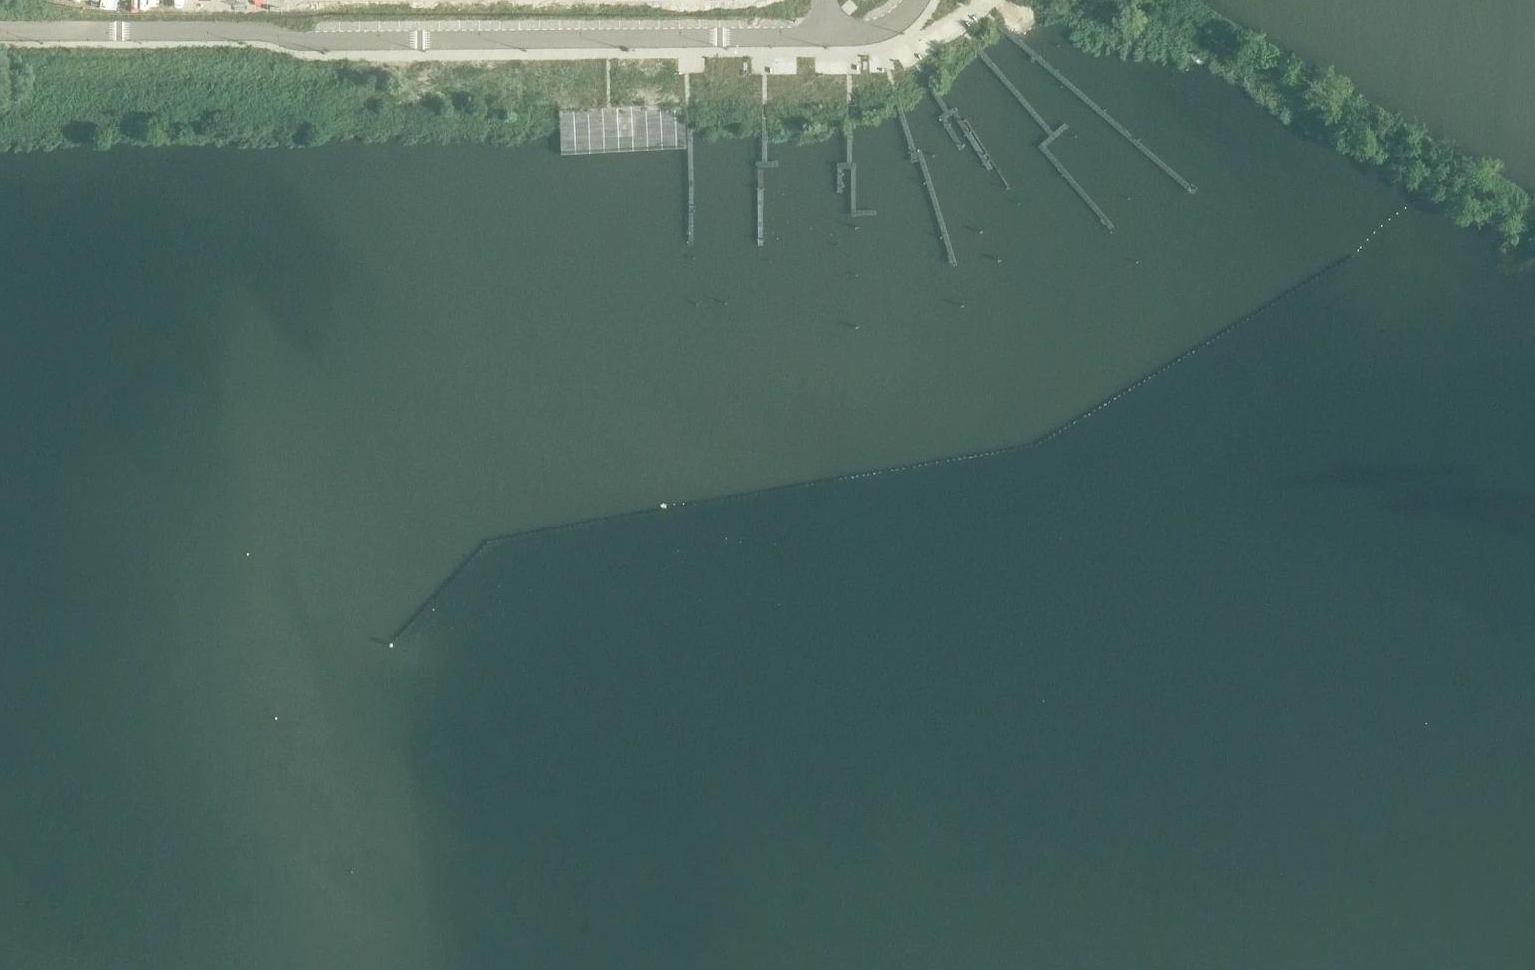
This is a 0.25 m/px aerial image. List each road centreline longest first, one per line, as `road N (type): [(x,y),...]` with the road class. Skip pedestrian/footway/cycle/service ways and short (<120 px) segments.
road 1 (unclassified): [(0,31),(264,31),(330,41),(823,35),(869,33),(901,18),(912,0)]

